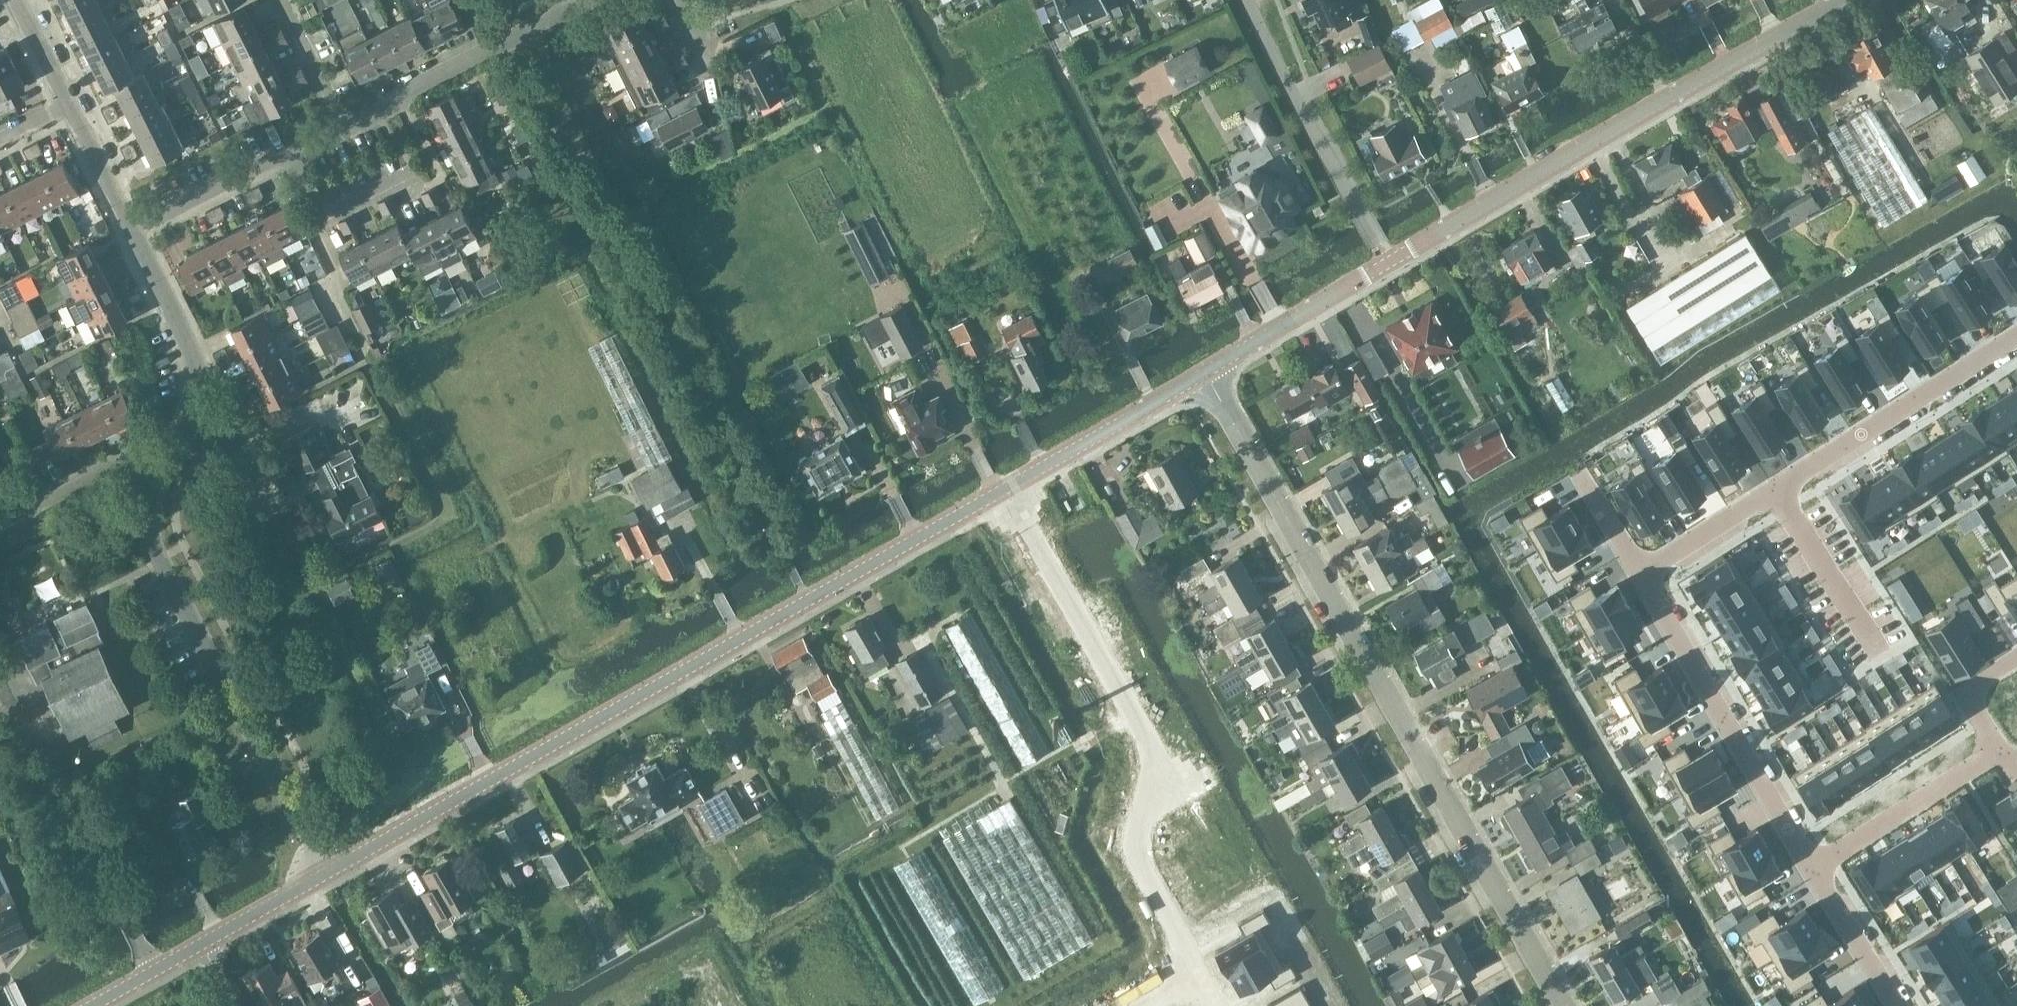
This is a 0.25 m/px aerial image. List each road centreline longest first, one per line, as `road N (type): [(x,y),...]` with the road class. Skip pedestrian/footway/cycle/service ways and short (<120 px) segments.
road 1 (unclassified): [(331,871),(1004,490)]
road 2 (residential): [(1564,1005),(1208,373)]
road 3 (residential): [(1220,1005),(1136,857),(1155,787),(1154,755),(1004,490)]
road 4 (unclassified): [(1388,264),(1843,0)]
road 5 (residential): [(1640,572),(2016,338)]
road 6 (residential): [(304,821),(150,542),(159,470)]
road 7 (residential): [(1812,869),(1640,572)]
road 8 (residential): [(348,129),(405,101),(407,88),(590,0)]
road 9 (unclassified): [(93,1005),(331,871)]
road 10 (unclassified): [(1004,490),(1208,373)]
road 11 (residential): [(1812,869),(1997,750)]
road 12 (unclassified): [(1208,373),(1388,264)]
road 13 (residential): [(1388,264),(1287,82)]
road 14 (residential): [(196,413),(194,353),(133,228)]
road 15 (residential): [(133,228),(279,154),(291,157)]
road 16 (residential): [(159,470),(139,463),(117,467),(0,524)]
road 17 (residential): [(1899,1005),(1812,869)]
road 18 (residential): [(336,304),(343,280),(291,157)]
road 19 (residential): [(348,129),(283,1)]
road 20 (residential): [(133,228),(69,103)]
road 21 (residential): [(273,515),(234,441),(196,413)]

